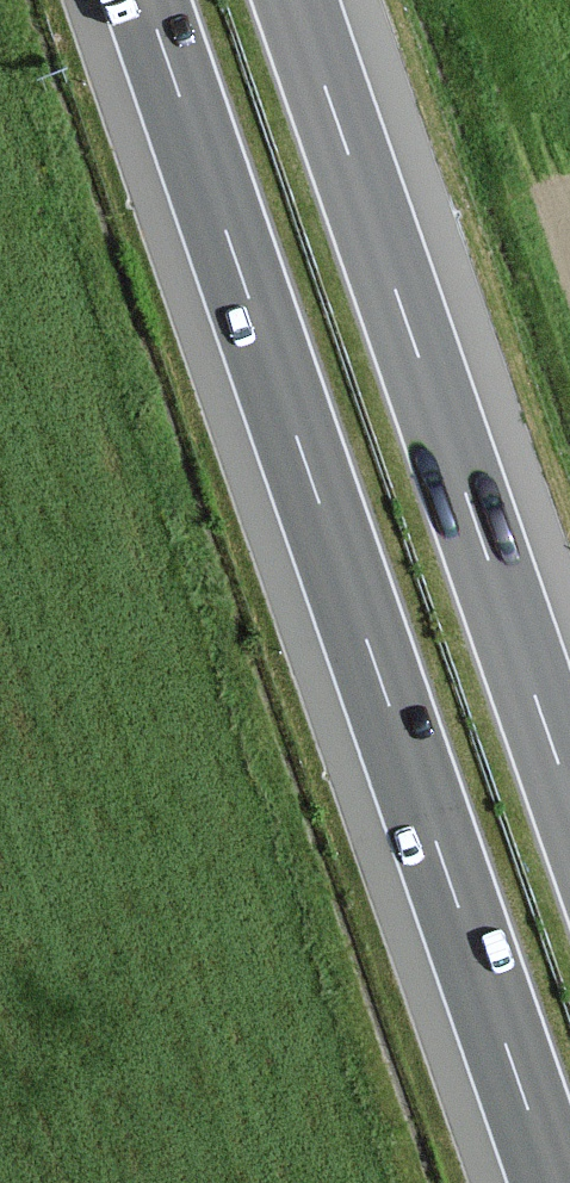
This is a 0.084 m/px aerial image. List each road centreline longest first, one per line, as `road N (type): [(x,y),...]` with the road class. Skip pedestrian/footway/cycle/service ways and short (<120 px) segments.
road 1 (motorway): [(147,0),(553,1182)]
road 2 (track): [(375,1182),(0,62)]
road 3 (motorway): [(569,793),(297,0)]

